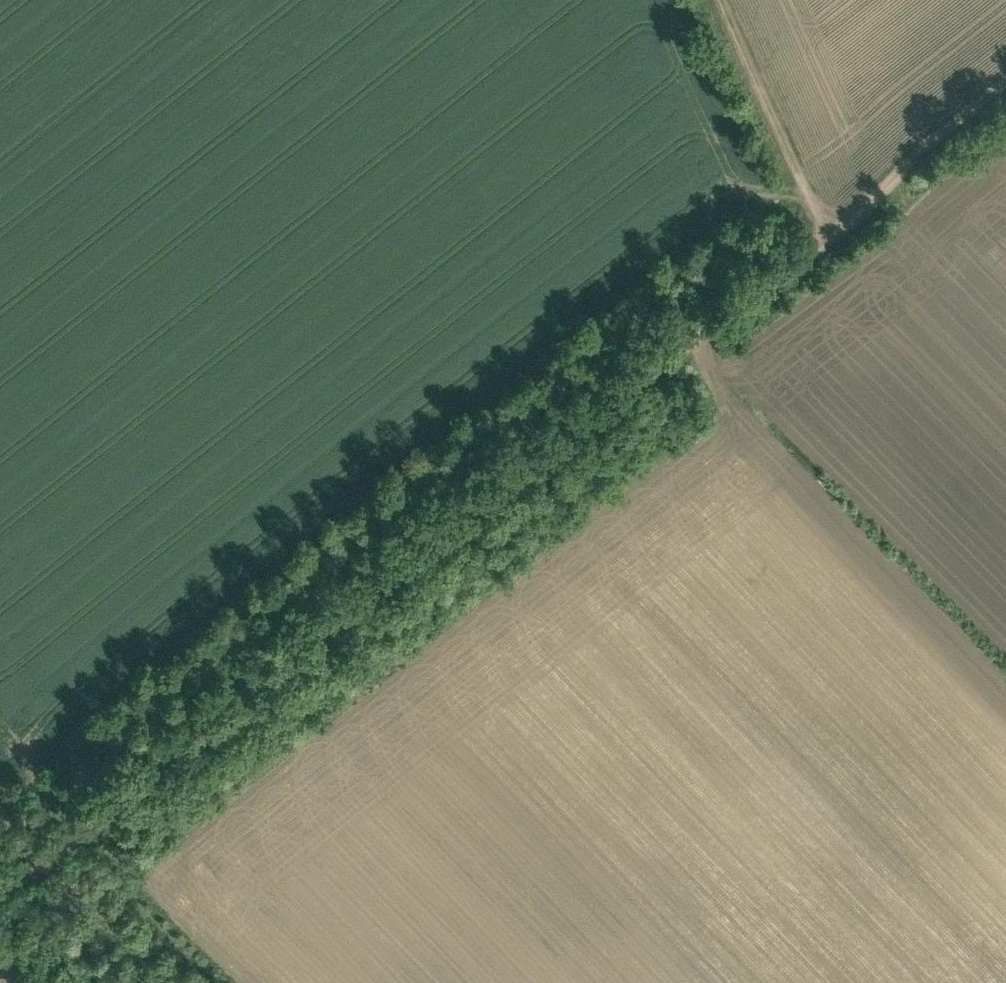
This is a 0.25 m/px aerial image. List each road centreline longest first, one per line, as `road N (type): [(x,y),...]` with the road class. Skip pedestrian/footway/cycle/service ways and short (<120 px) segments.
road 1 (track): [(729,0),(836,237)]
road 2 (track): [(1005,101),(836,237)]

